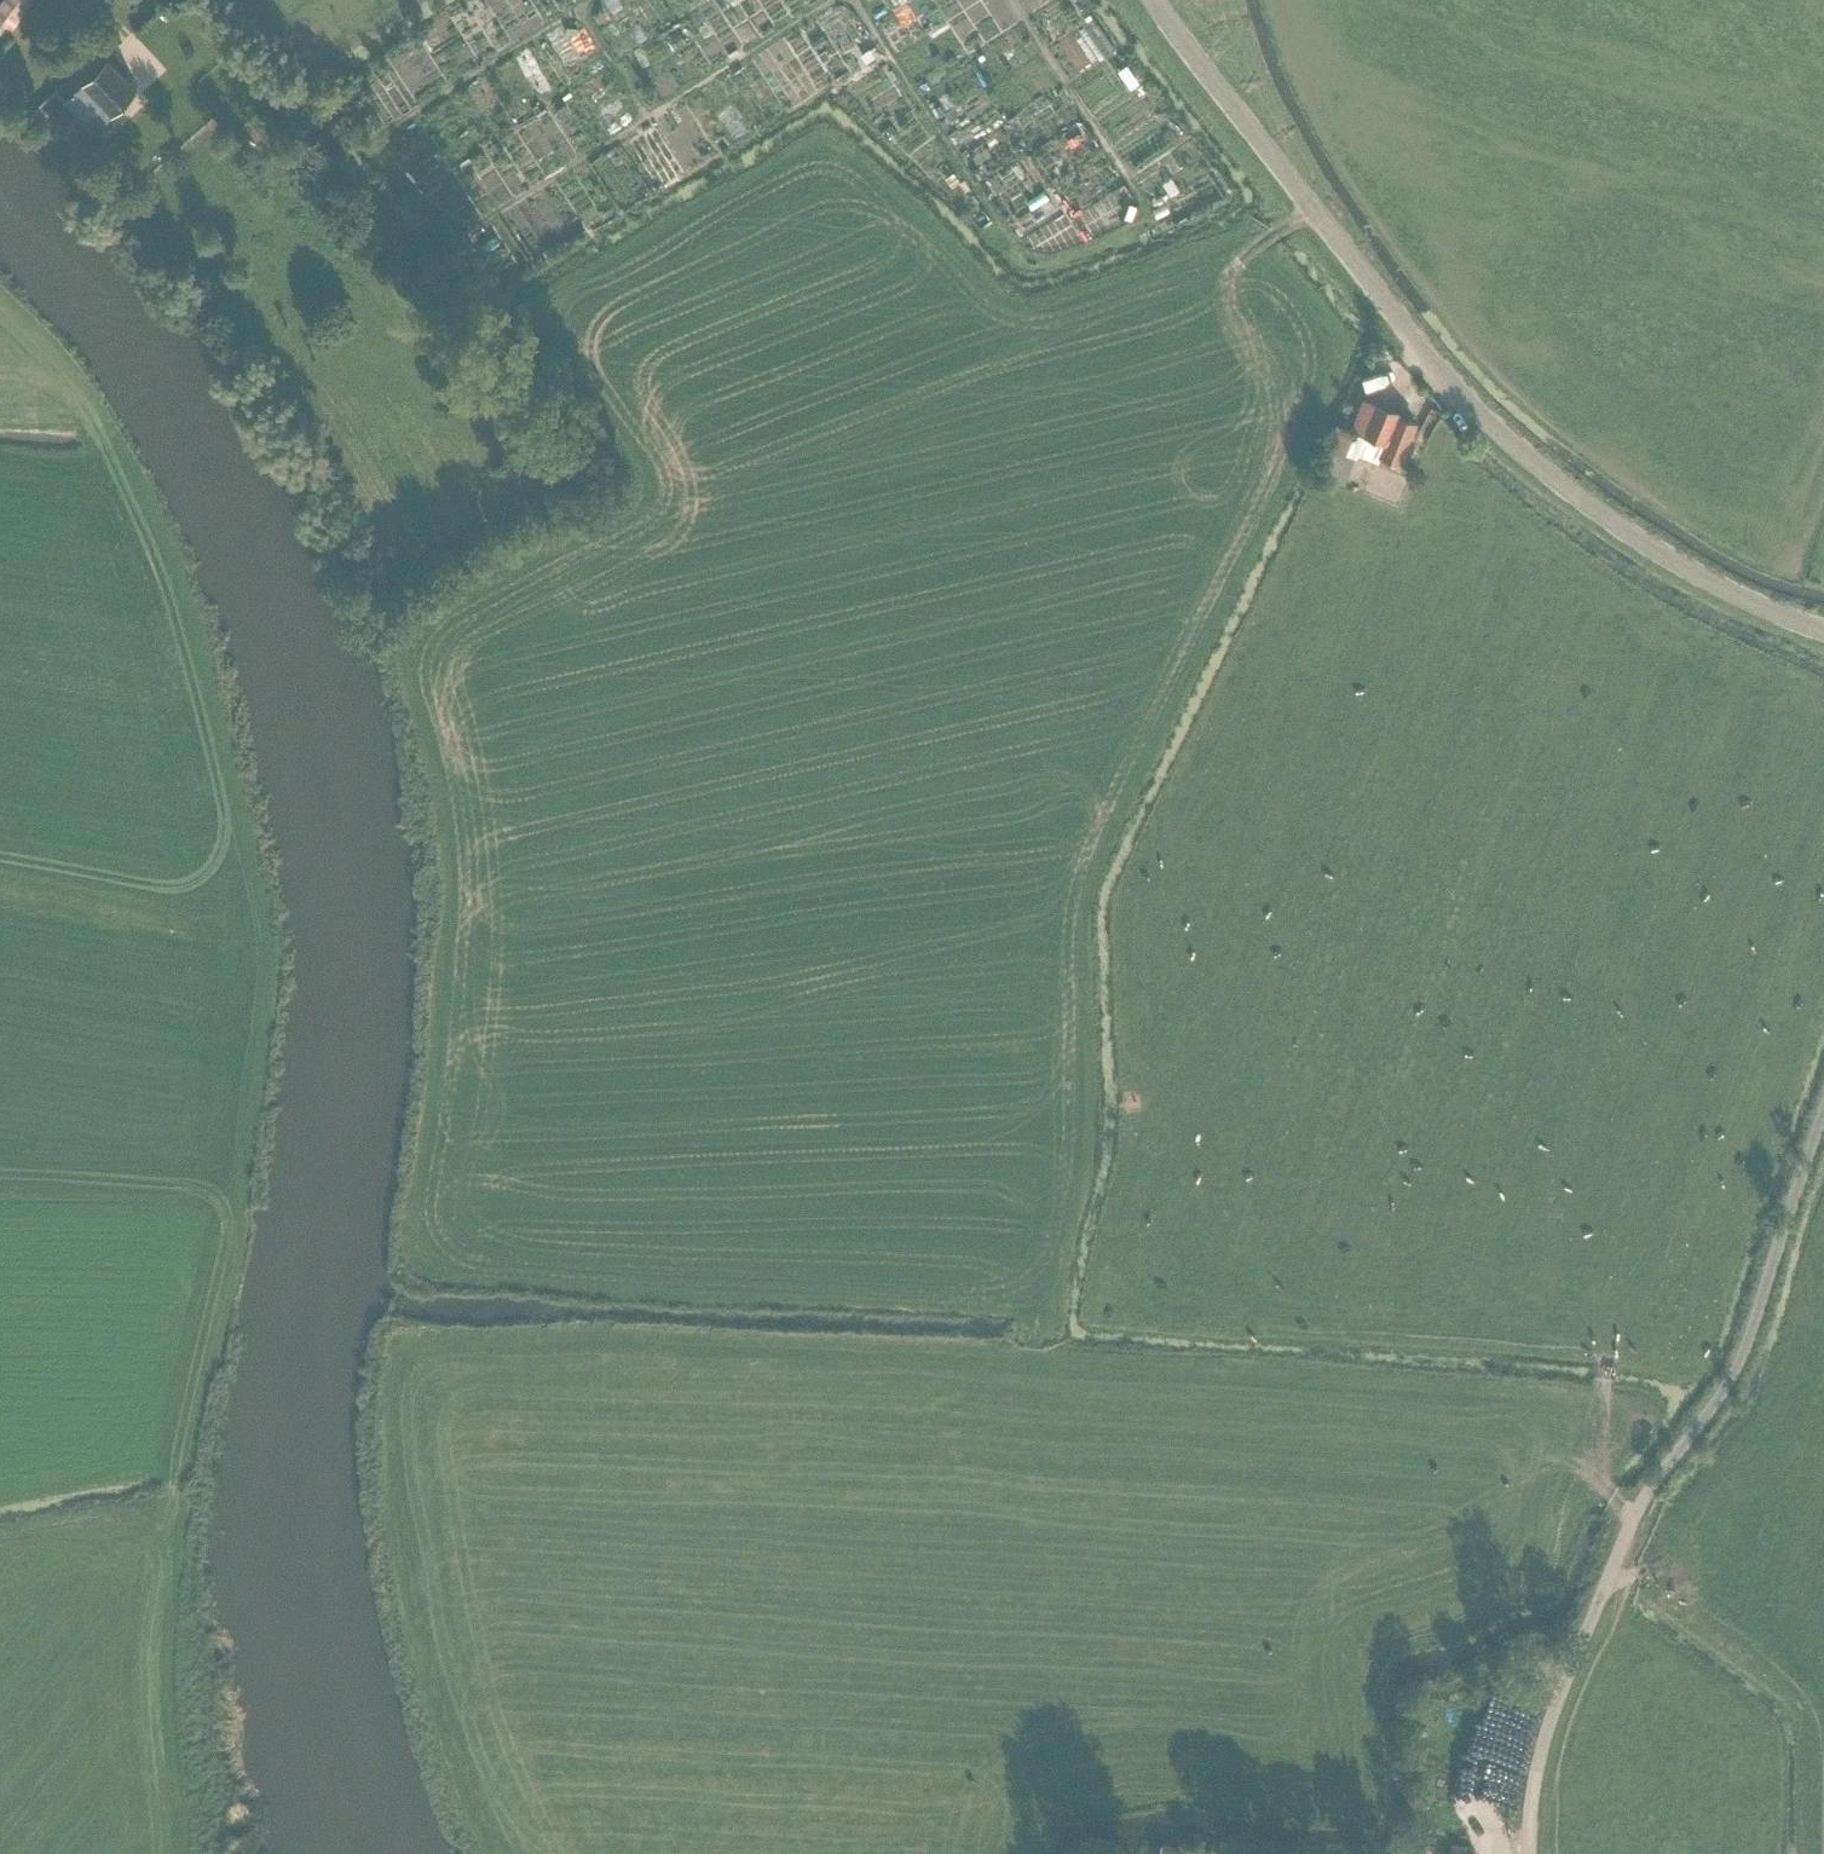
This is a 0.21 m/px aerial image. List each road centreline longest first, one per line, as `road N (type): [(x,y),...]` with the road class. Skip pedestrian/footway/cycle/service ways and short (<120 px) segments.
road 1 (unclassified): [(1823,630),(1663,555),(1510,441),(1388,305),(1154,0)]

